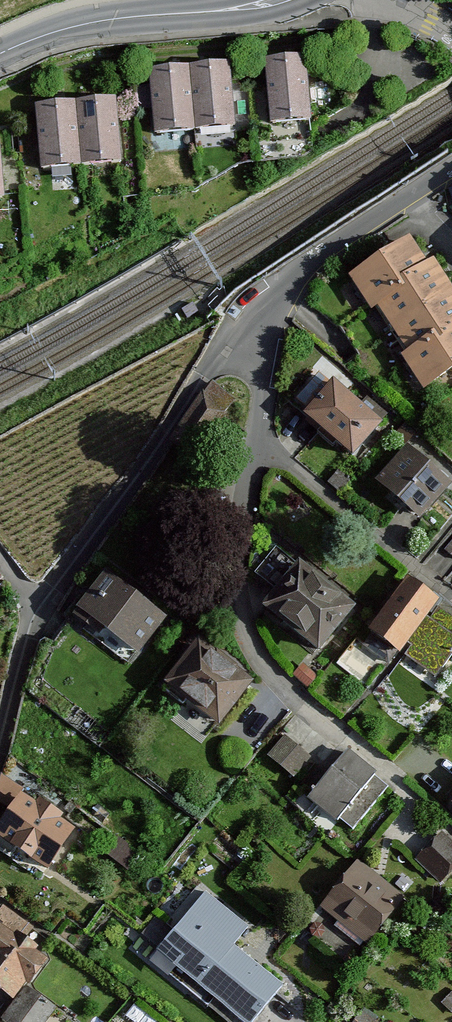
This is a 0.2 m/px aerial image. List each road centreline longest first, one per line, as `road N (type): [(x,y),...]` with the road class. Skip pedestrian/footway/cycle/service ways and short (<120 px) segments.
road 1 (residential): [(273,313),(238,567),(243,617),(252,647),(282,687),(399,783)]
road 2 (residential): [(273,313),(205,380),(39,612),(0,749)]
road 3 (tertiary): [(288,0),(130,16),(51,33),(0,57)]
road 4 (residential): [(451,173),(294,277),(273,313)]

